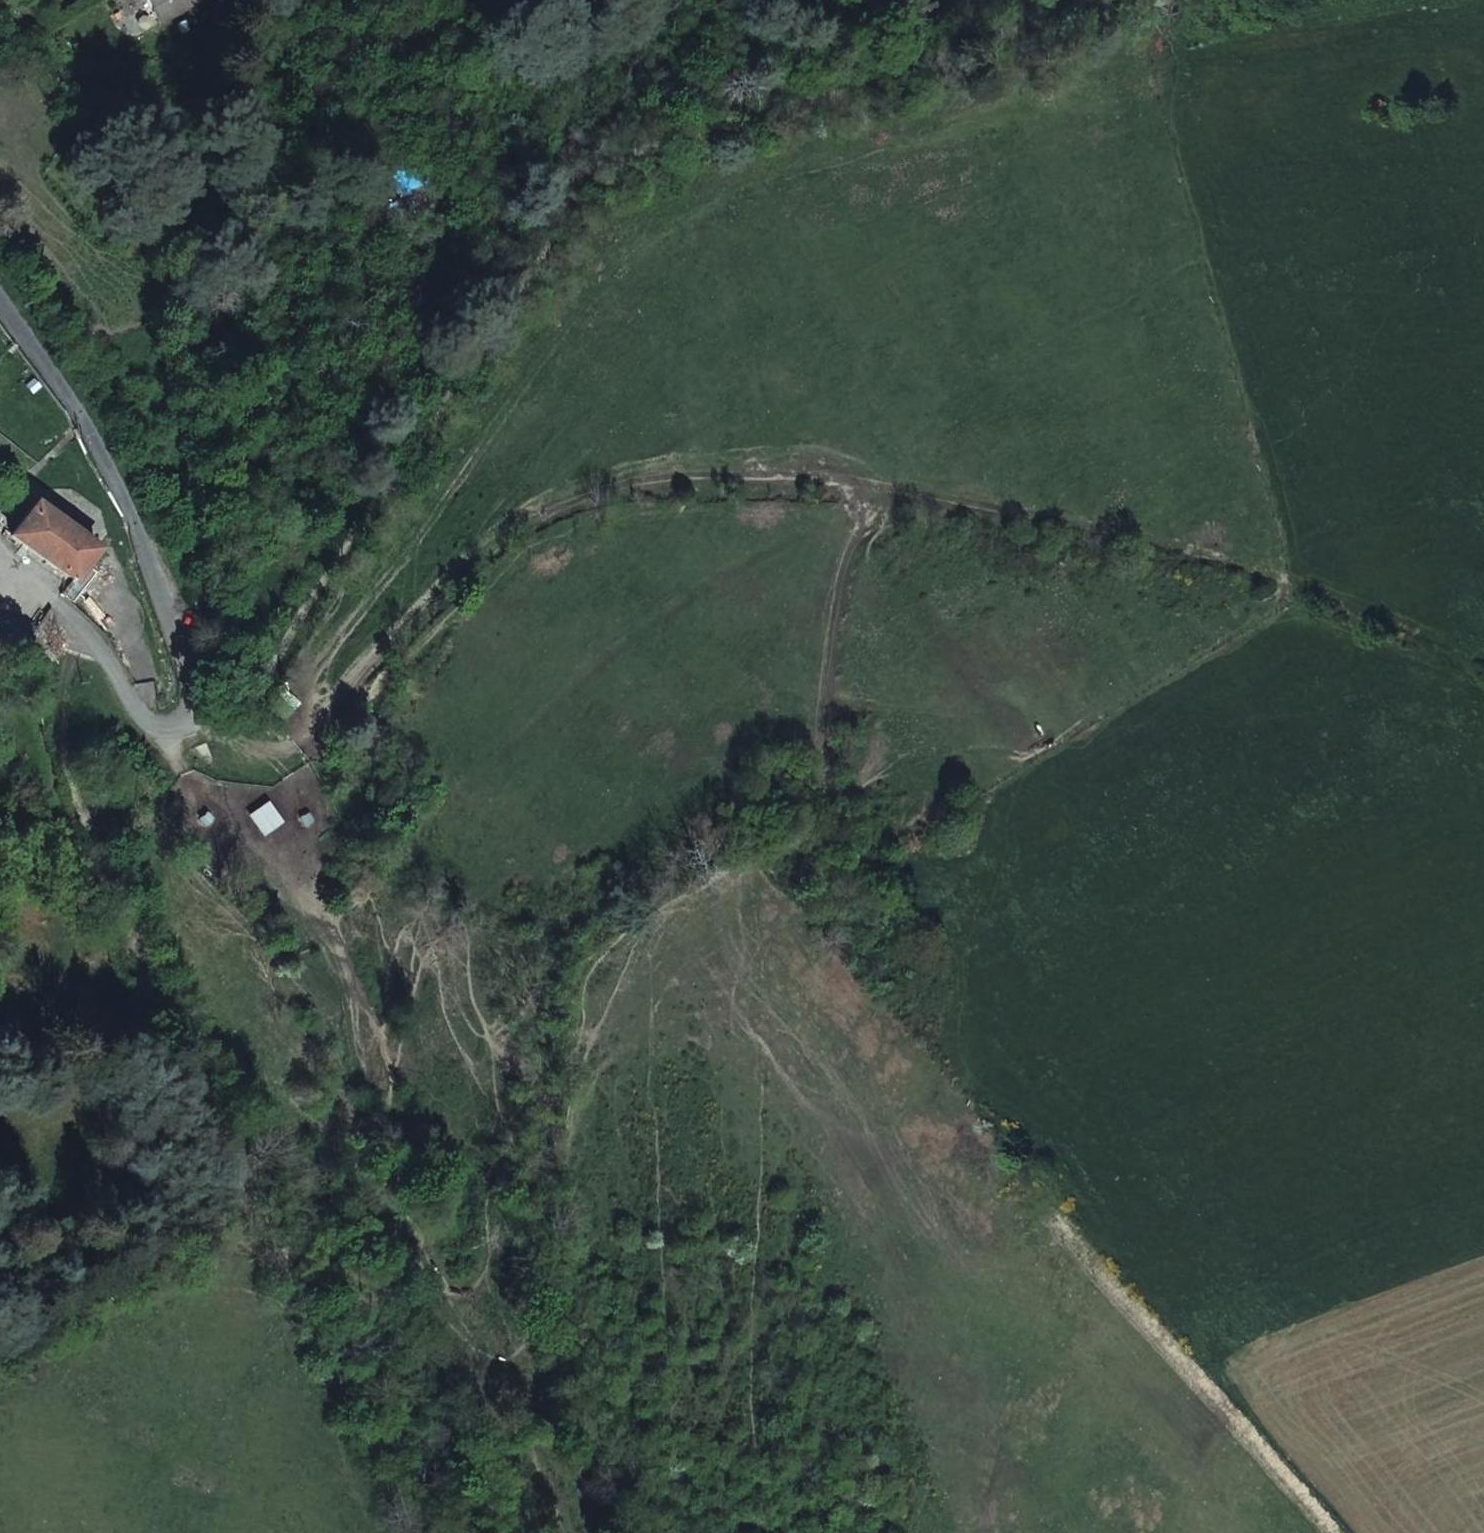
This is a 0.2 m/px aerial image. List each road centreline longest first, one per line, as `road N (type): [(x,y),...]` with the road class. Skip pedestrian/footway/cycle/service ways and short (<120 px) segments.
road 1 (track): [(65,615),(62,767),(143,972),(235,1167),(230,1216),(0,1344)]
road 2 (residential): [(0,304),(70,400),(143,537),(189,686),(193,707),(184,725),(154,732),(65,615)]

